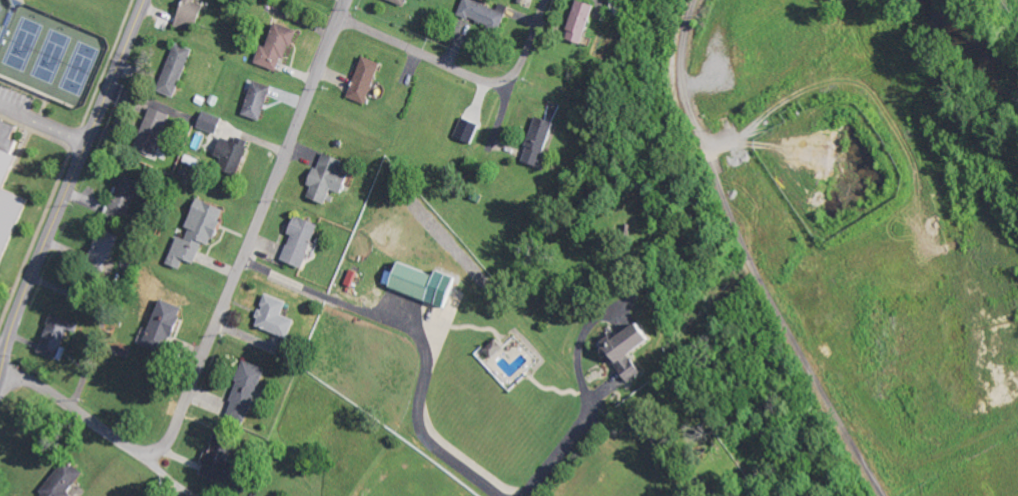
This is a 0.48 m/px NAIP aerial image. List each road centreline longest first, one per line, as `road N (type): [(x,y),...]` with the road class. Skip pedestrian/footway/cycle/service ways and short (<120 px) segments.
road 1 (residential): [(104,431),(147,451),(172,436),(349,0)]
road 2 (secondary): [(0,376),(29,277),(143,0)]
road 3 (residential): [(341,18),(511,90)]

